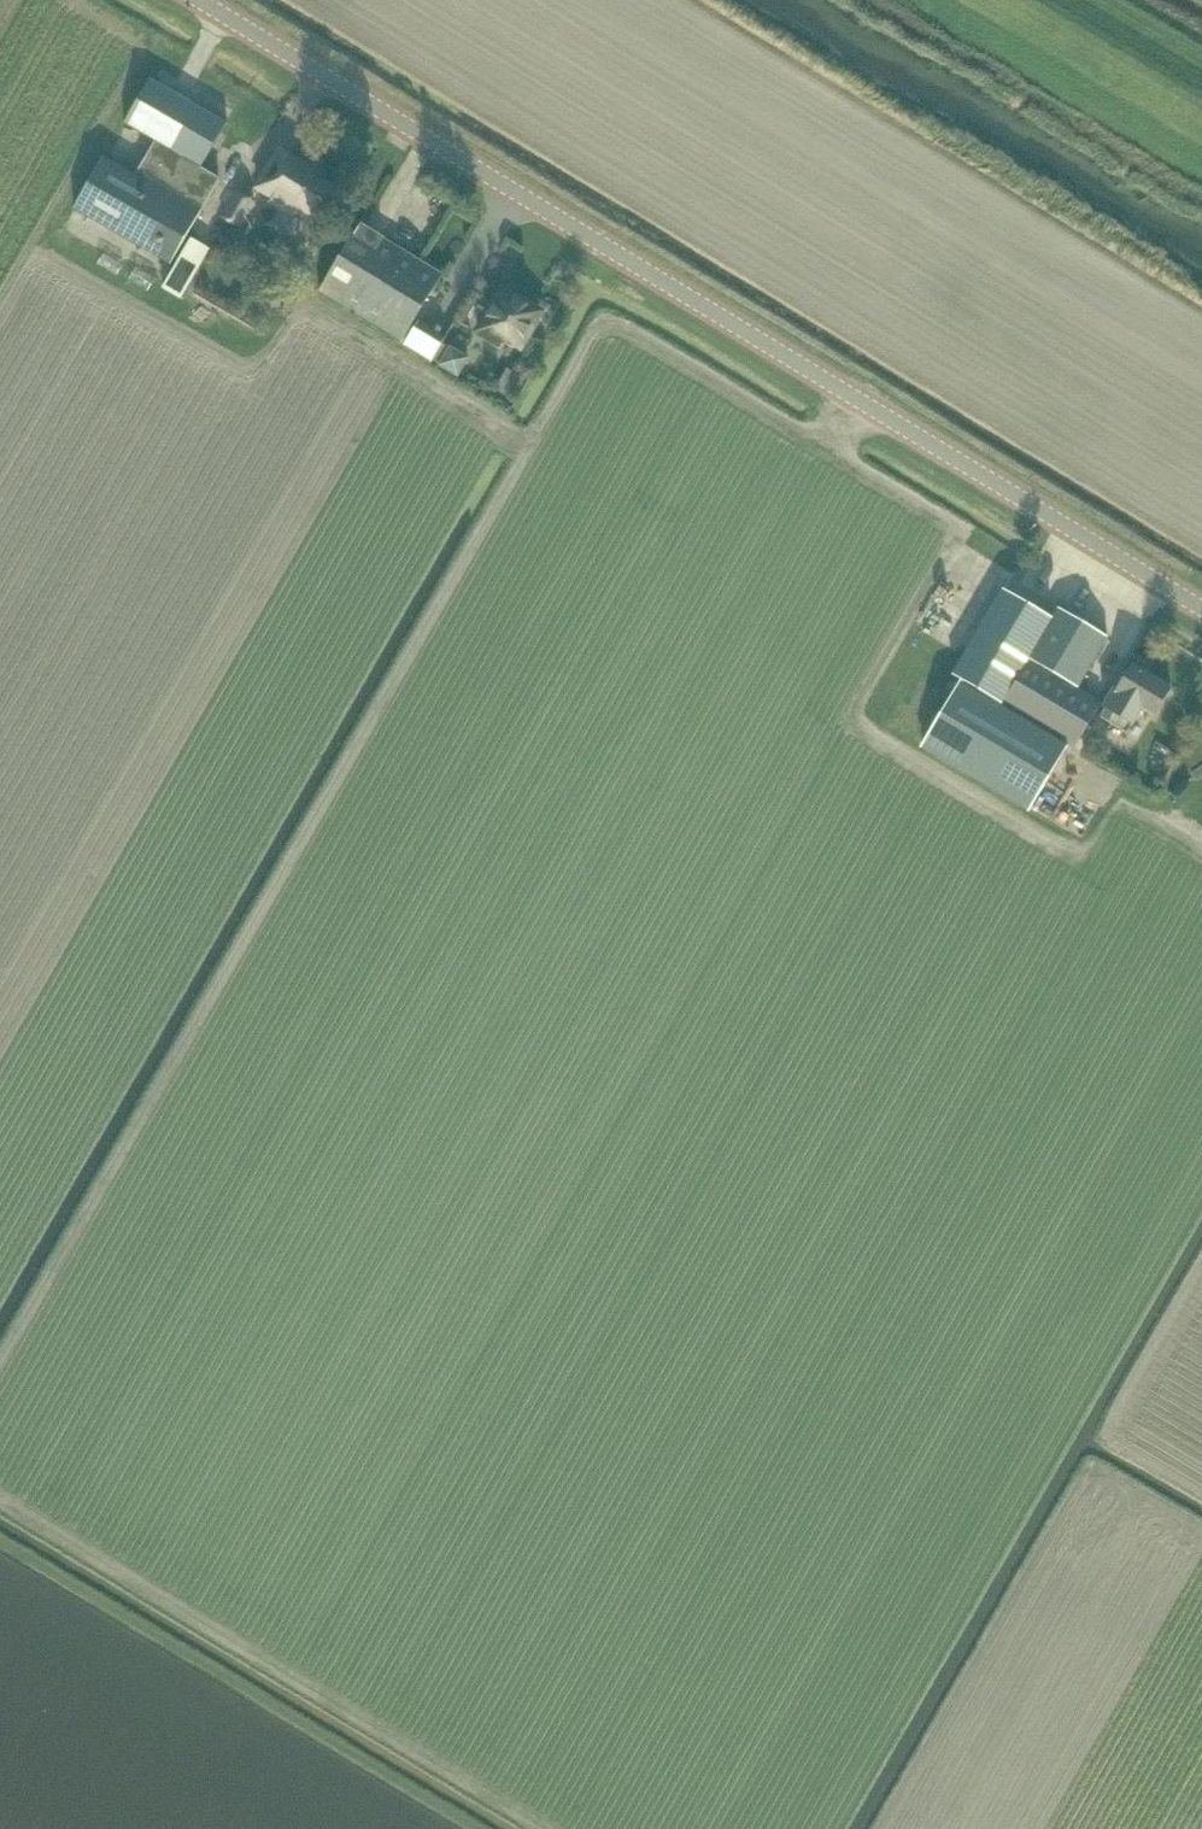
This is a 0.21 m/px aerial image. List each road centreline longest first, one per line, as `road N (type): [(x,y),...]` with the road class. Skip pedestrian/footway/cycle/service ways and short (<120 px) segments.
road 1 (unclassified): [(1201,608),(198,0)]

